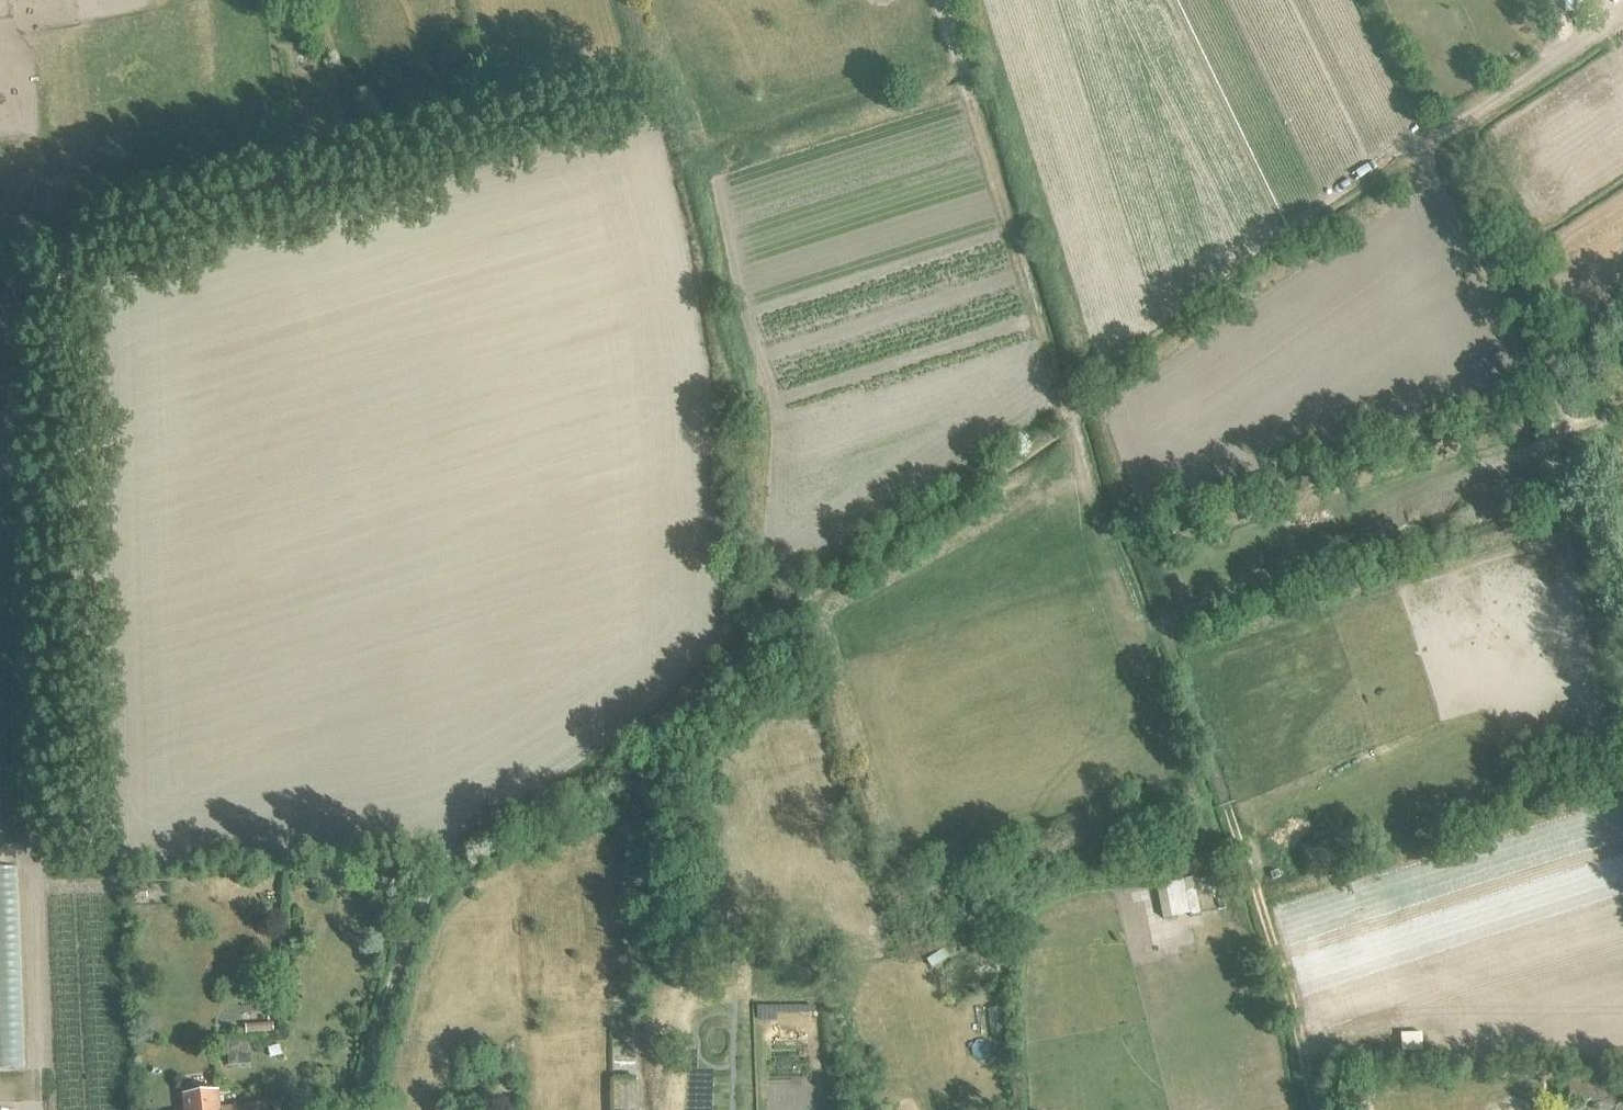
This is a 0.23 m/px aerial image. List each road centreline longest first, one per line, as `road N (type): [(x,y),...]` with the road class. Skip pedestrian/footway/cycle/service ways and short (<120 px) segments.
road 1 (track): [(1310,1109),(1266,930),(1175,645),(1072,431)]
road 2 (track): [(934,0),(1072,431)]
road 3 (track): [(360,1109),(421,900),(454,876)]

